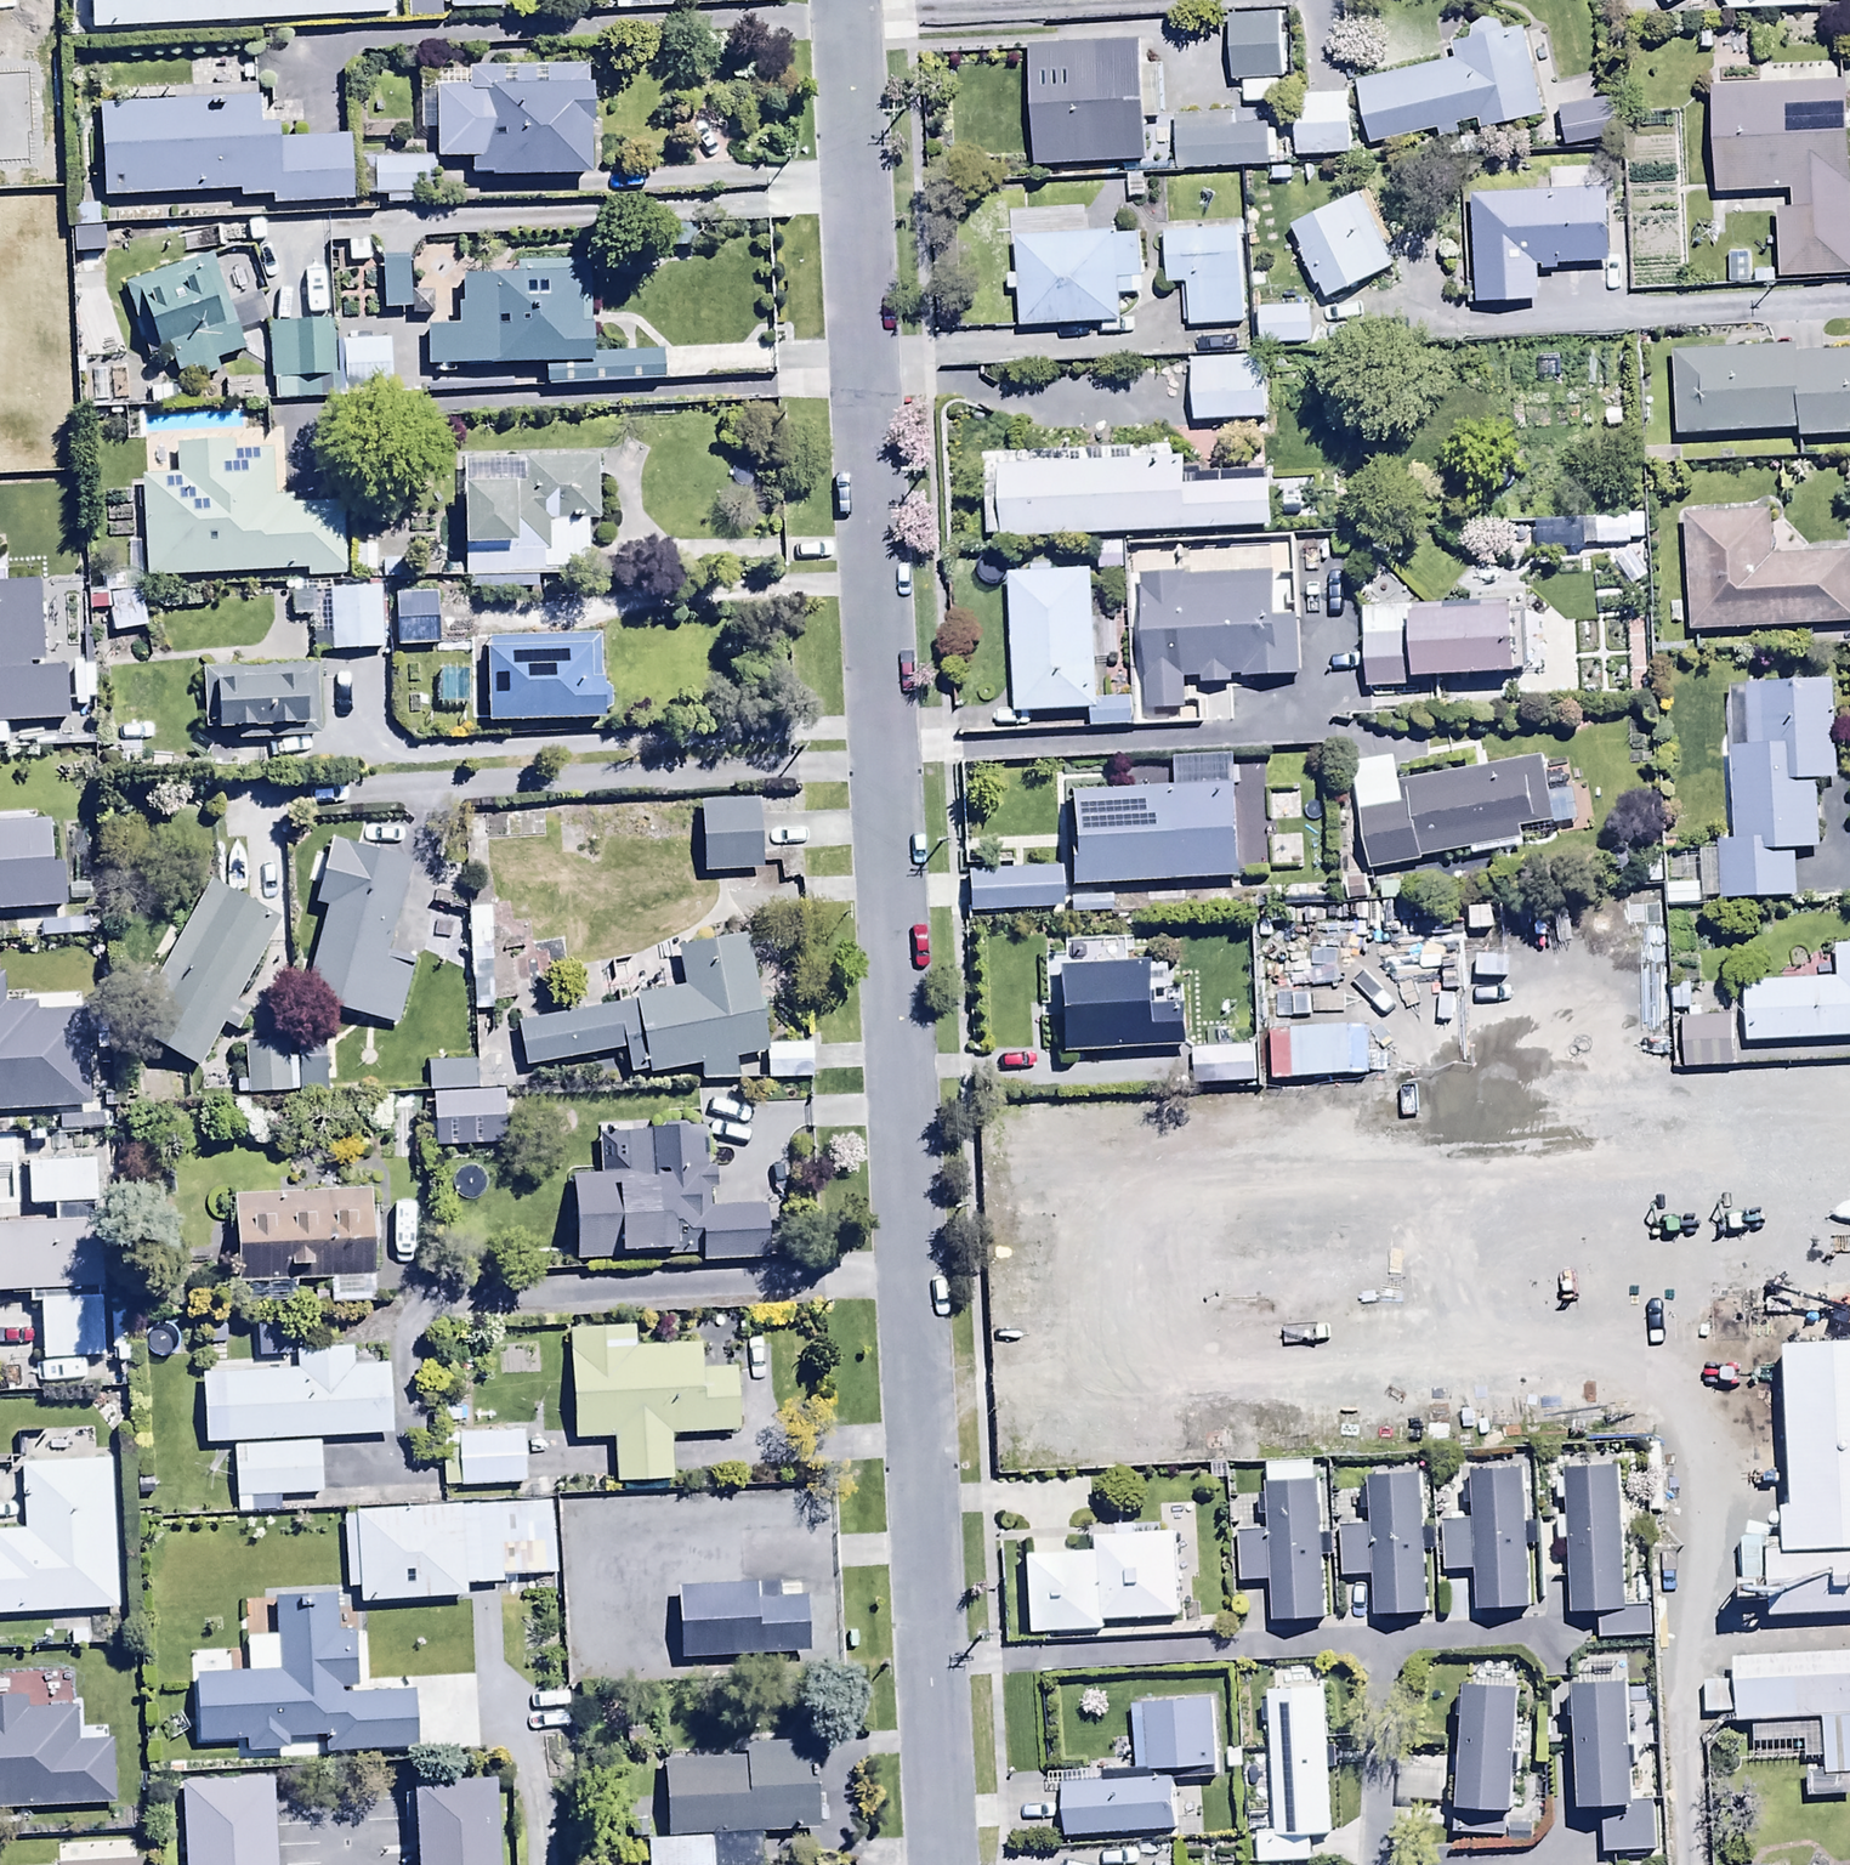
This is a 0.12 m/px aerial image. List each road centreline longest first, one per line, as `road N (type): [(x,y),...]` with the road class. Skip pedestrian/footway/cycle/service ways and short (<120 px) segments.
road 1 (residential): [(848,0),(944,1864)]

